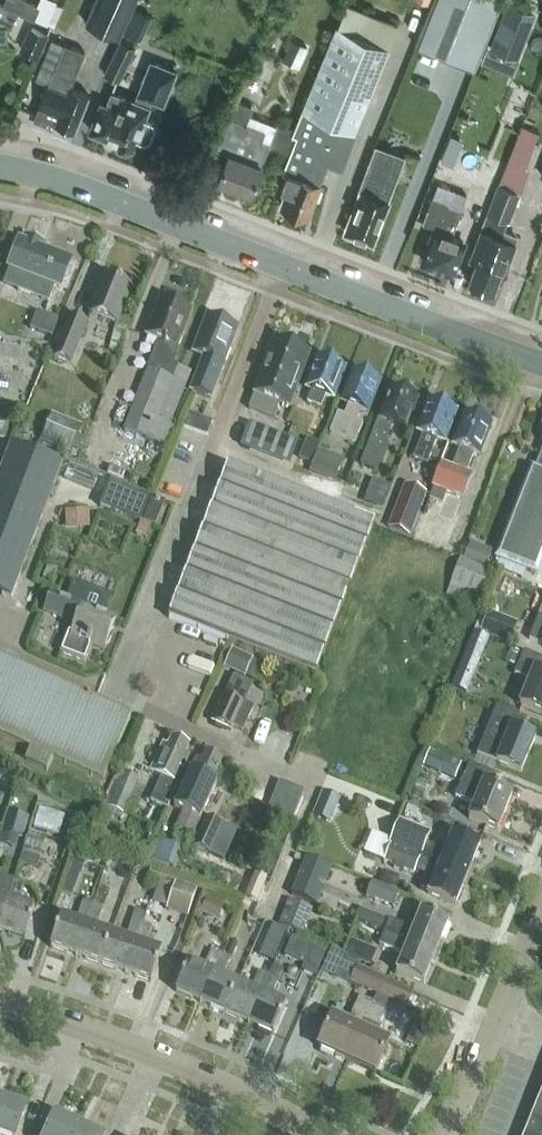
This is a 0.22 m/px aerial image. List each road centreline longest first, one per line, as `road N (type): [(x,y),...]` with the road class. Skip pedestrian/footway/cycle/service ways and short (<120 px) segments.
road 1 (secondary): [(541,361),(40,173),(0,168)]
road 2 (residential): [(319,1134),(177,1065),(0,1001)]
road 3 (residential): [(444,1134),(541,916)]

